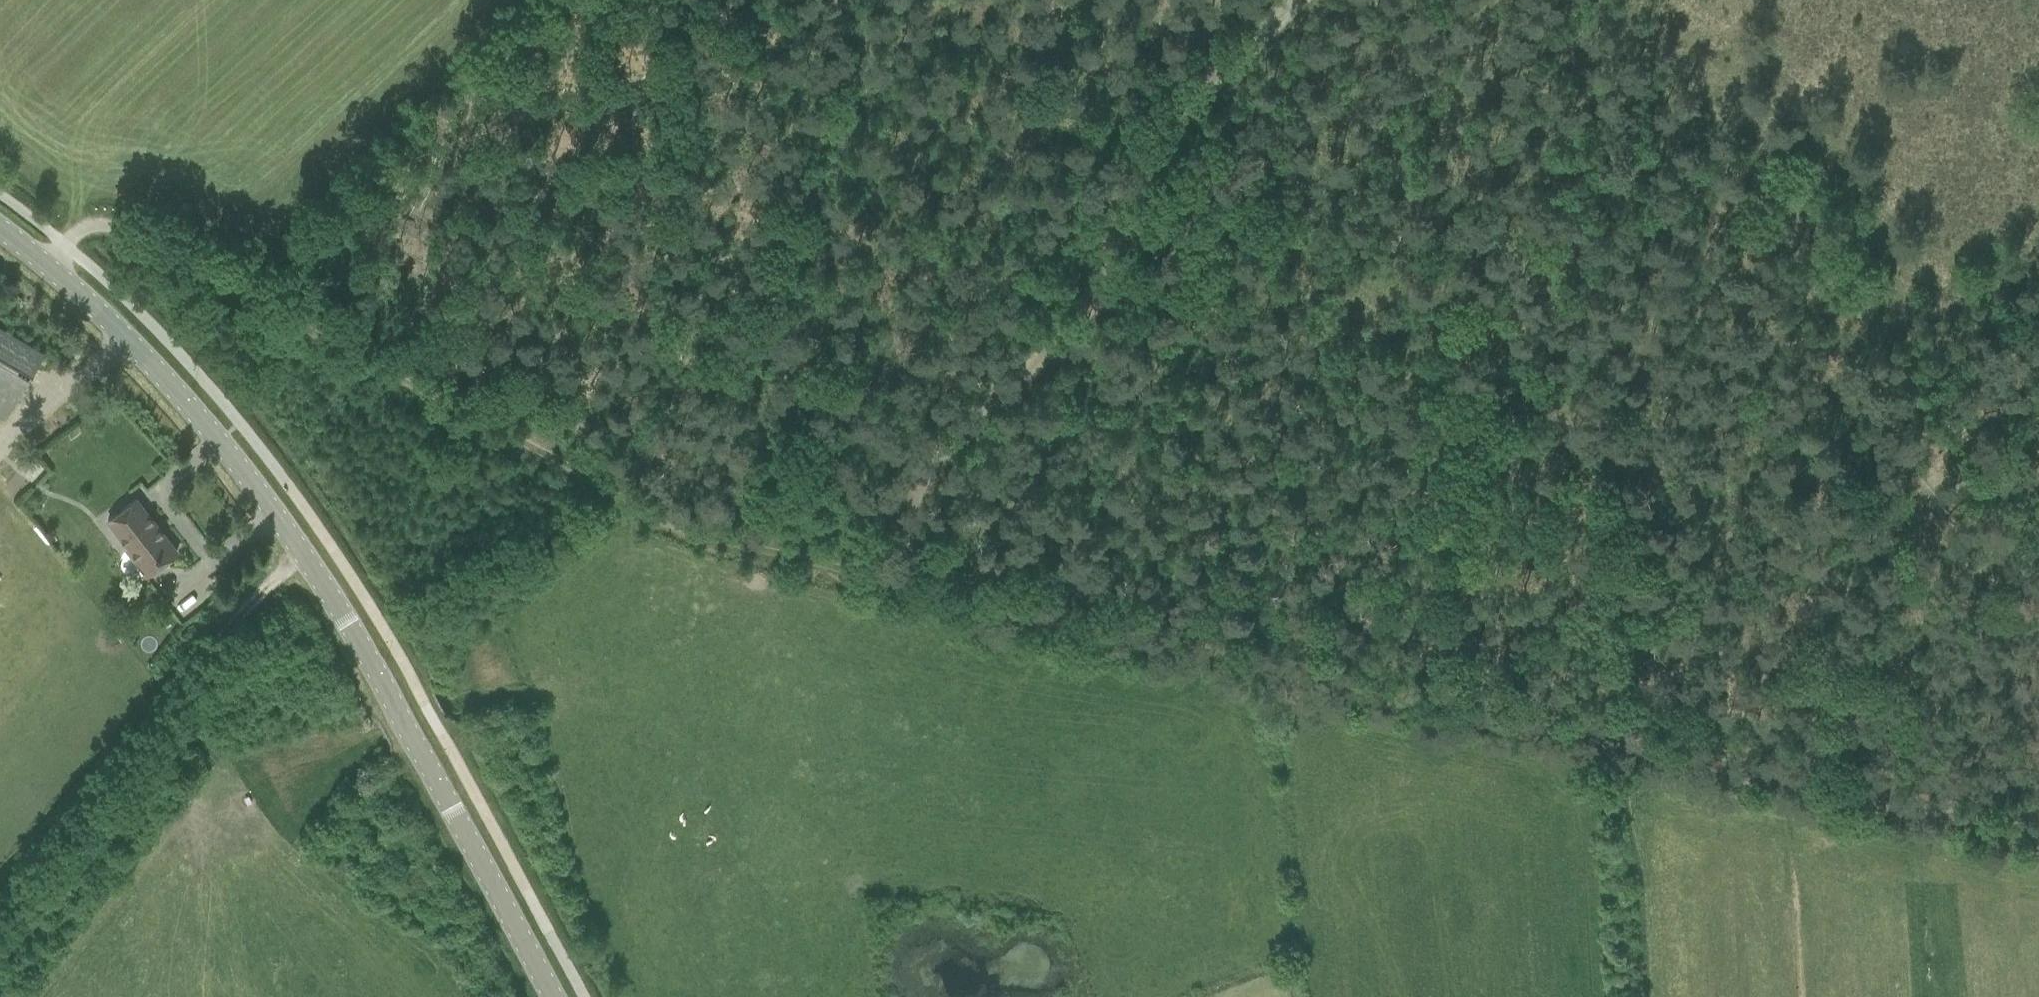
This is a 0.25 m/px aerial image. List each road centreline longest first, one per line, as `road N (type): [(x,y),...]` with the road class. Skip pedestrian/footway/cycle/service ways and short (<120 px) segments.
road 1 (track): [(2038,819),(831,569),(657,522),(272,294),(119,229),(86,227),(63,243)]
road 2 (tertiary): [(552,996),(358,635),(160,380),(62,271),(0,222)]
road 3 (track): [(1292,0),(1075,196),(1024,254),(1000,342),(801,561)]

